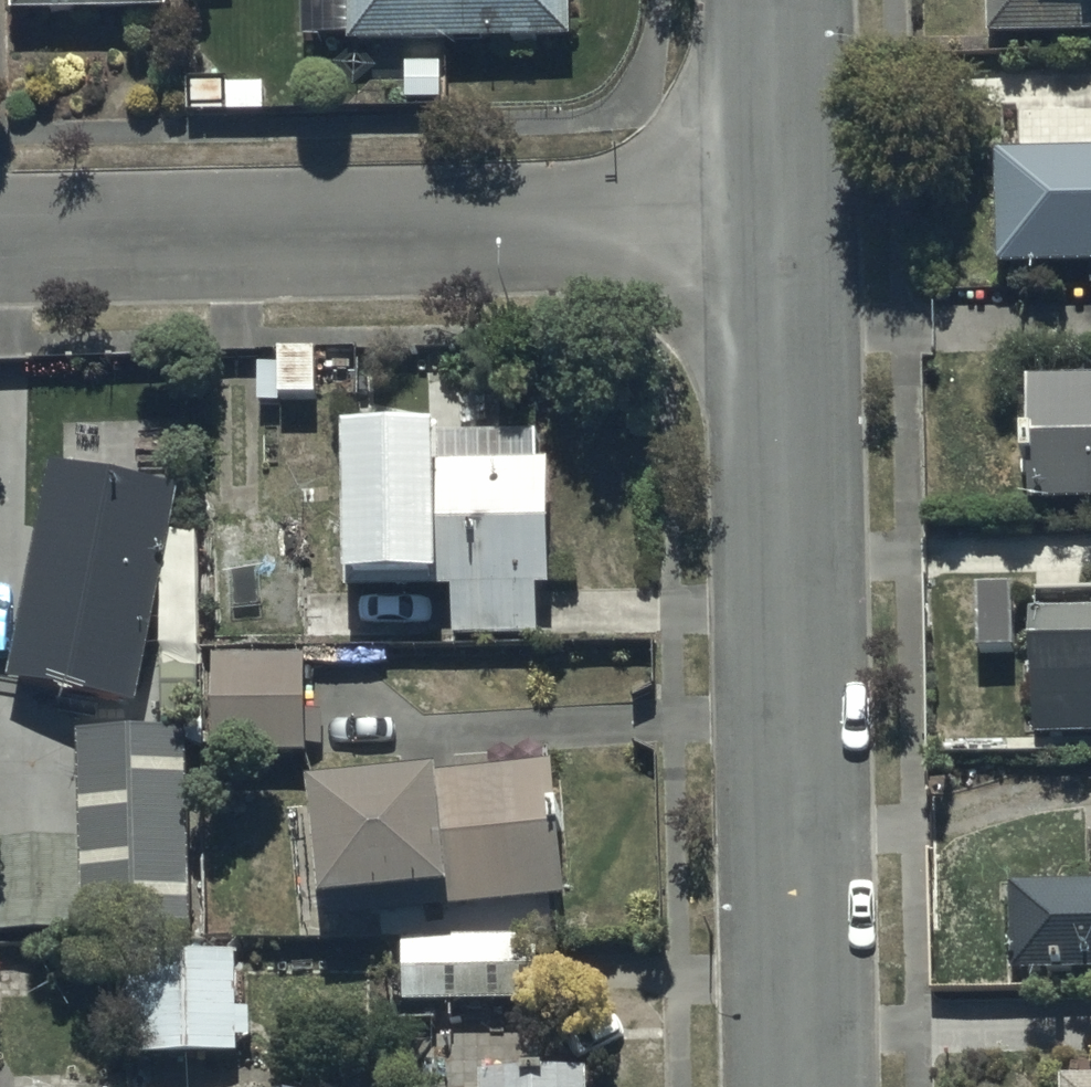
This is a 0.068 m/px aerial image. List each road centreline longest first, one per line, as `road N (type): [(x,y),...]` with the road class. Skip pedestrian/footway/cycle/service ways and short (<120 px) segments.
road 1 (residential): [(789,1086),(768,200)]
road 2 (residential): [(768,200),(0,227)]
road 3 (residential): [(768,200),(765,0)]

